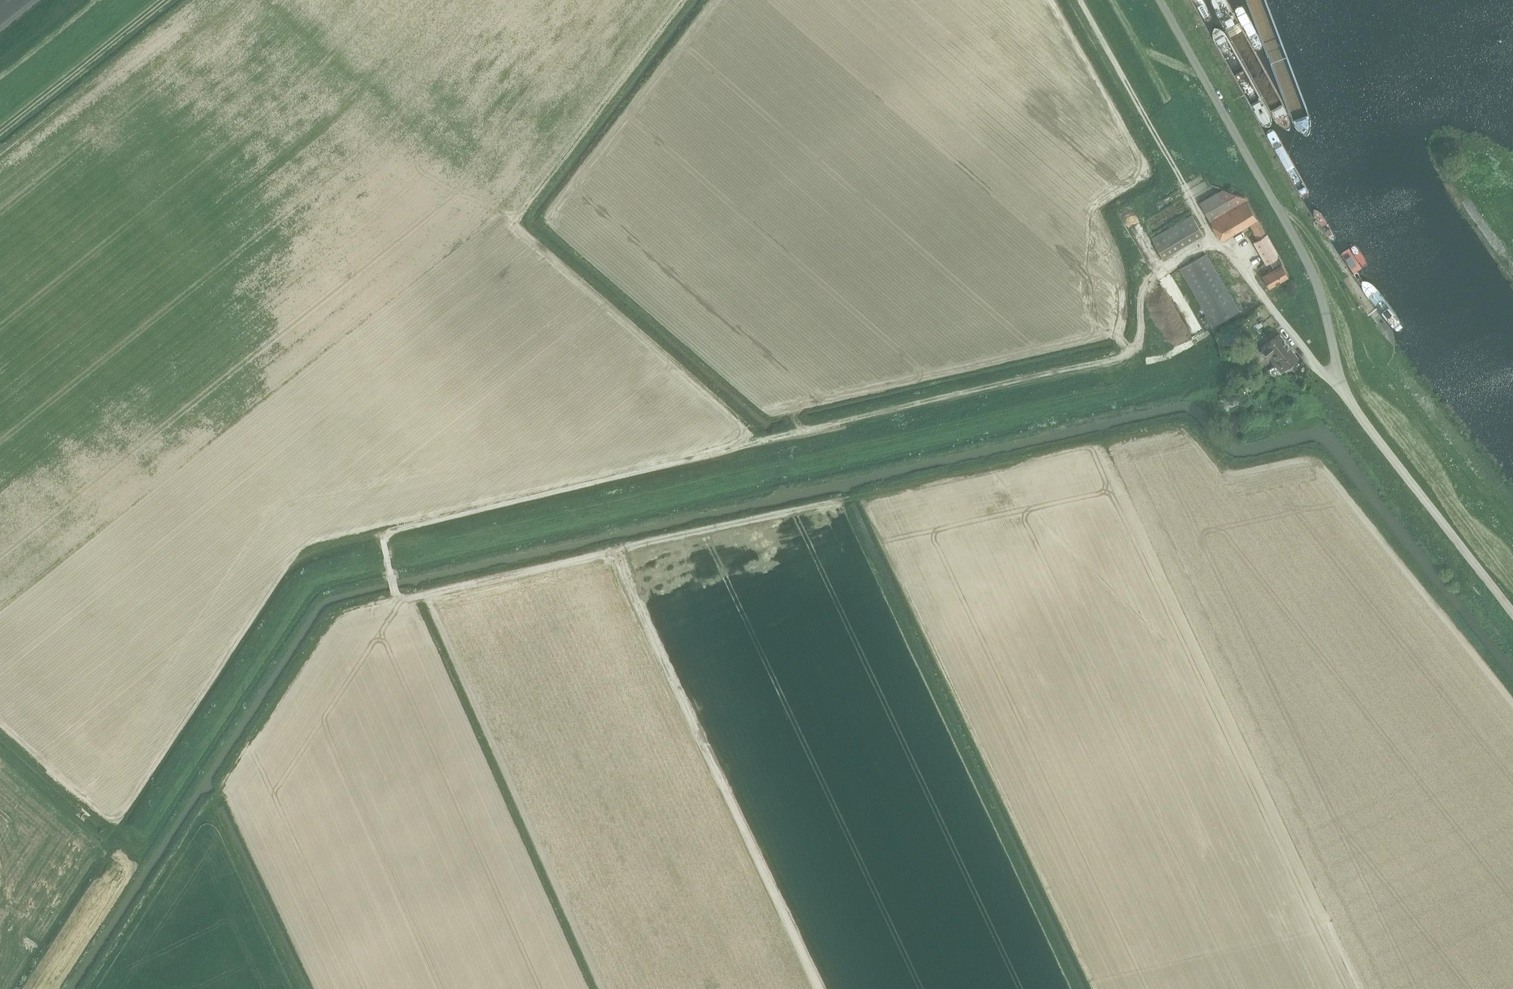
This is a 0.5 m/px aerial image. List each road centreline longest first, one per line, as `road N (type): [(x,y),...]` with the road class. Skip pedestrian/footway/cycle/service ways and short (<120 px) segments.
road 1 (track): [(819,988),(612,551),(402,599),(383,539),(400,528),(1118,357),(1137,345),(1143,290),(1159,274)]
road 2 (unclassified): [(1512,611),(1341,386),(1314,275),(1160,0)]
road 3 (track): [(92,988),(207,819),(224,829),(299,988)]
road 4 (track): [(1218,245),(1079,0)]
road 5 (track): [(843,501),(612,551)]
road 6 (track): [(161,0),(0,129)]

